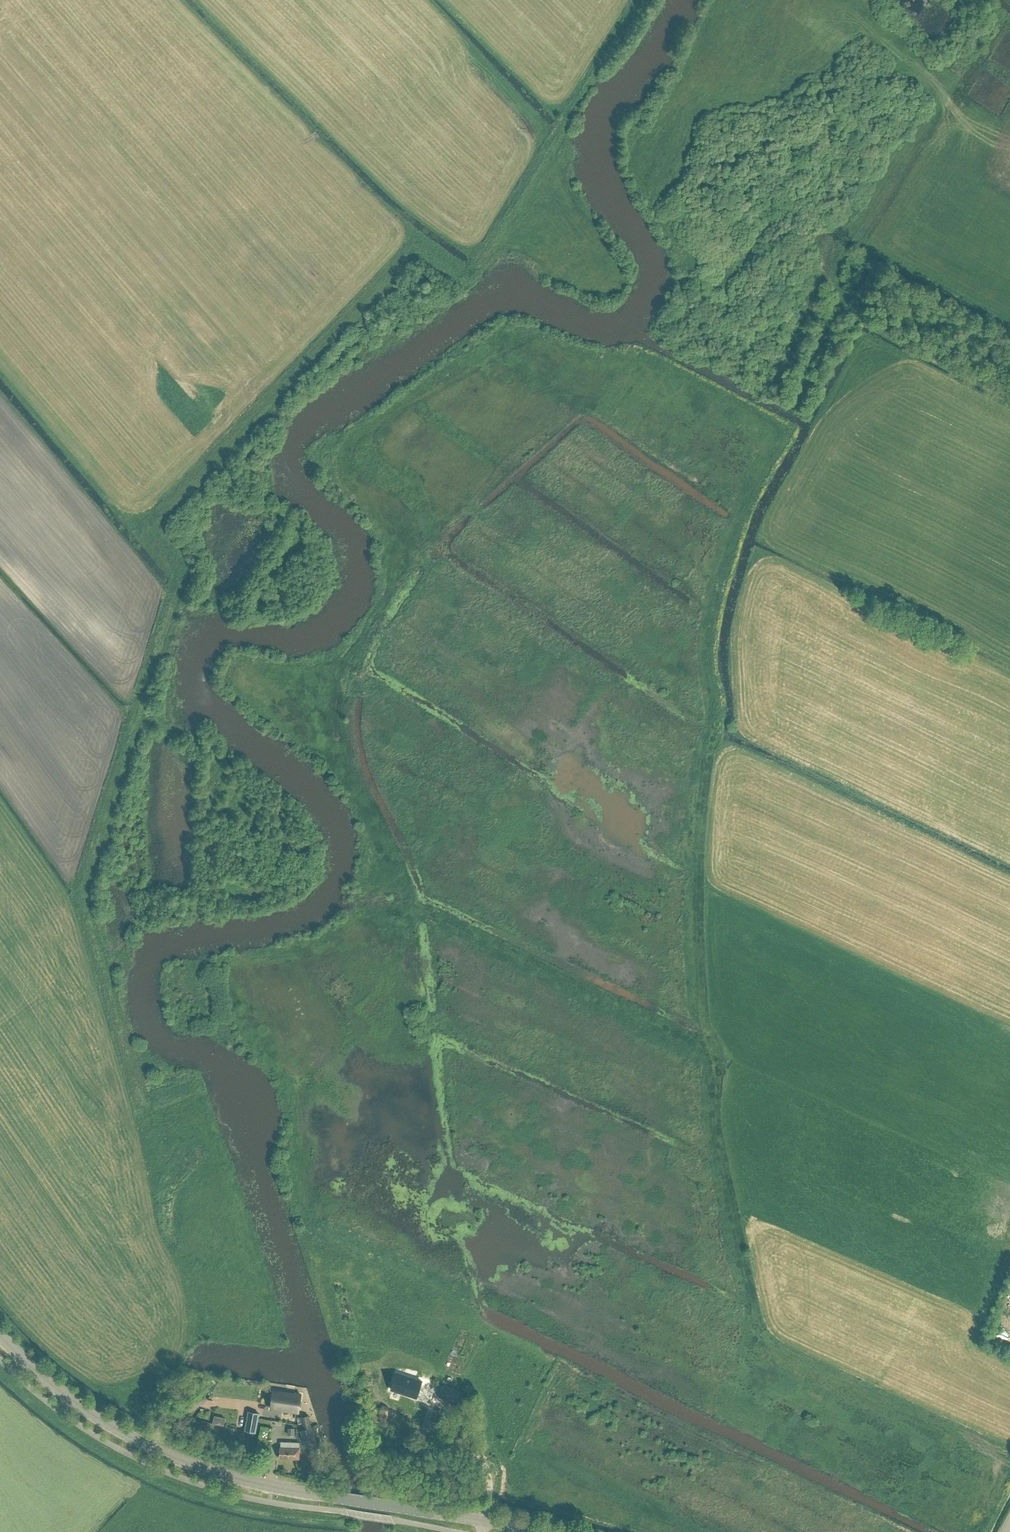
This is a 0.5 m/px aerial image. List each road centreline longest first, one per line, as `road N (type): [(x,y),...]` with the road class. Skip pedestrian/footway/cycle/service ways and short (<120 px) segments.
road 1 (track): [(1009,396),(847,302),(843,260),(945,99),(944,82),(851,10)]
road 2 (tertiary): [(484,1520),(264,1485),(197,1465),(86,1410),(0,1335)]

